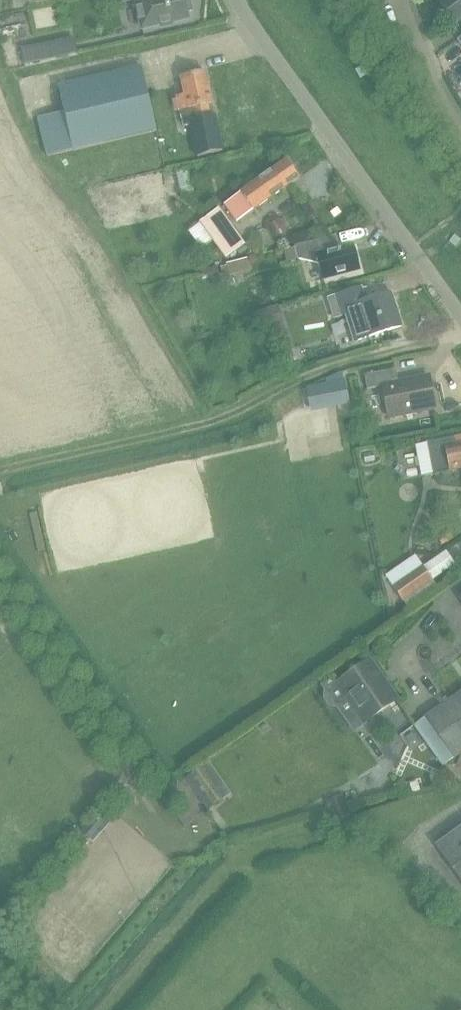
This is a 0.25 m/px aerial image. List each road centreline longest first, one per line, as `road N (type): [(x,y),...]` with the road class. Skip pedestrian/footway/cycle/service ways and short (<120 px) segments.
road 1 (track): [(460,334),(329,366),(215,422),(0,471)]
road 2 (tertiary): [(460,317),(238,0)]
road 3 (residential): [(460,125),(399,0)]

